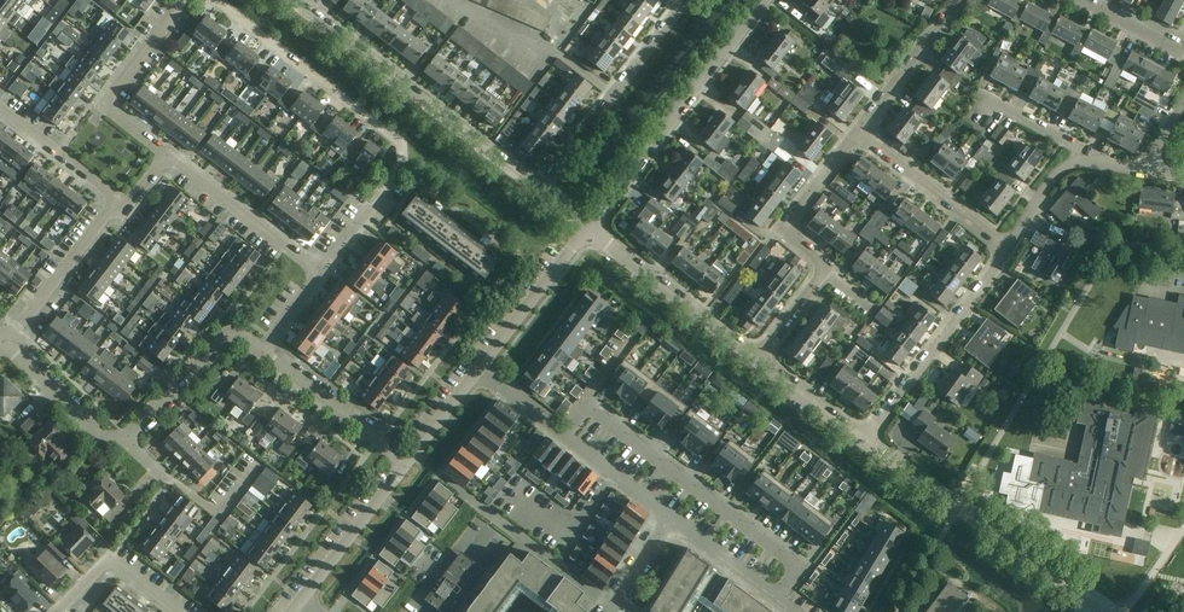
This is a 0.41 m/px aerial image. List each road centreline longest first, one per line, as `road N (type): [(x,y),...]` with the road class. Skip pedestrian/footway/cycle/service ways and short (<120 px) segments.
road 1 (residential): [(319,272),(393,178),(403,151),(211,0)]
road 2 (residential): [(563,435),(586,406),(799,567),(776,596)]
road 3 (residential): [(538,191),(292,0)]
road 4 (unclassified): [(587,228),(767,0)]
road 5 (unclassified): [(1089,604),(866,444)]
road 6 (residential): [(866,444),(1008,247)]
road 7 (residential): [(538,191),(685,0)]
road 8 (unclassified): [(754,358),(587,228)]
road 9 (residential): [(168,153),(104,102),(183,0)]
road 10 (residential): [(824,273),(827,268),(780,229),(857,130)]
road 11 (residential): [(319,272),(168,153)]
road 12 (residential): [(1008,247),(857,130)]
road 13 (residential): [(262,351),(230,331),(126,439)]
road 14 (residential): [(406,463),(262,351)]
road 15 (residential): [(3,342),(122,206)]
road 16 (unclassified): [(478,370),(587,228)]
road 17 (unclassified): [(297,601),(406,463)]
road 18 (residential): [(857,130),(958,0)]
road 19 (residential): [(126,439),(100,436),(3,342)]
road 20 (residential): [(122,206),(0,108)]
road 21 (unclassified): [(866,444),(754,358)]
road 22 (residential): [(563,435),(670,516)]
road 23 (residential): [(670,516),(776,596)]
road 24 (residential): [(1082,162),(1073,143),(984,98)]

